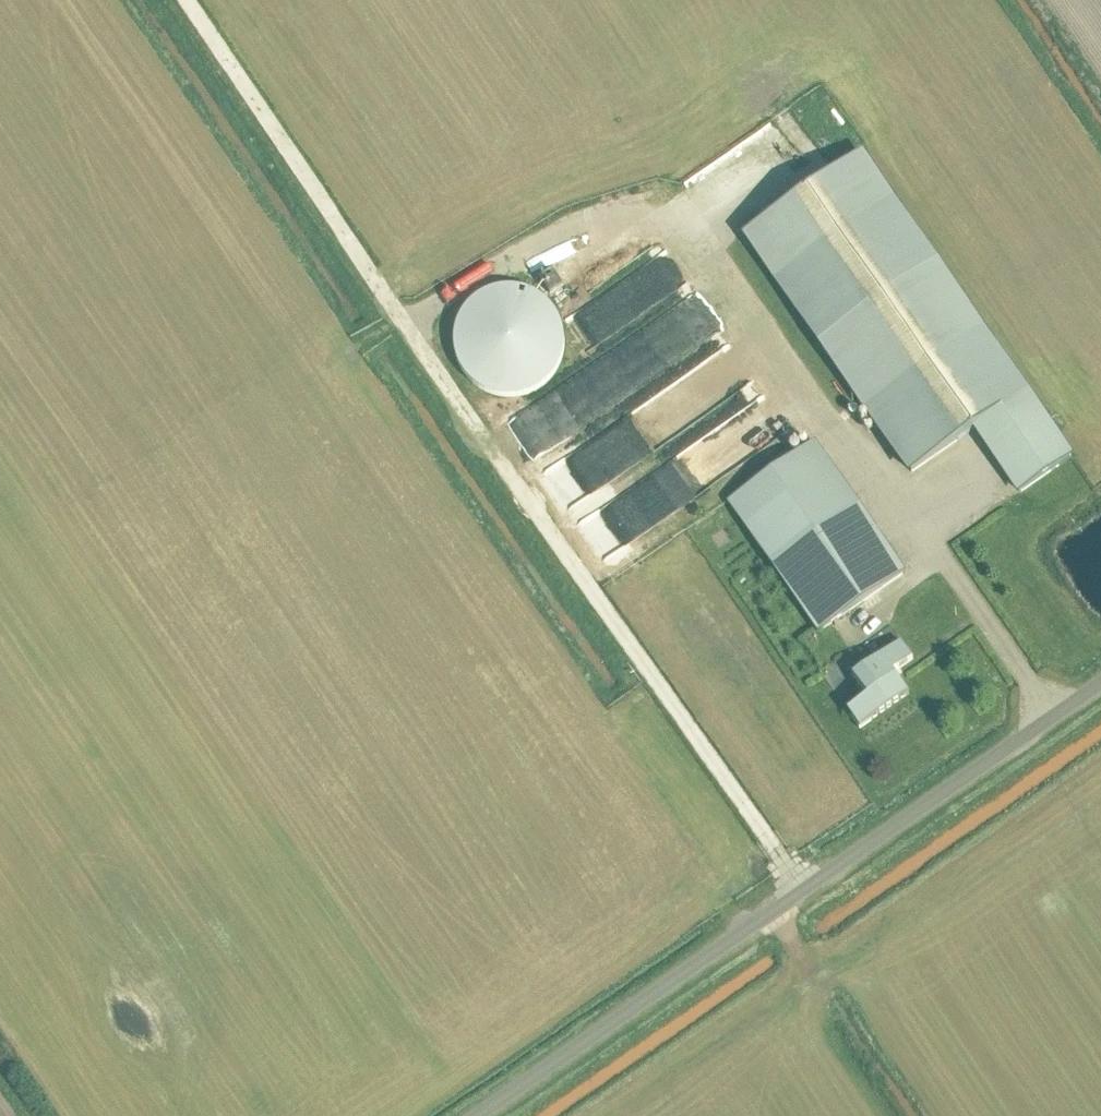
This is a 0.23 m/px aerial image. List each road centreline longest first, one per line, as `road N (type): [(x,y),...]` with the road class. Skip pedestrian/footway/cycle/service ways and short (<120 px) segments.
road 1 (unclassified): [(479,1115),(1100,684)]

